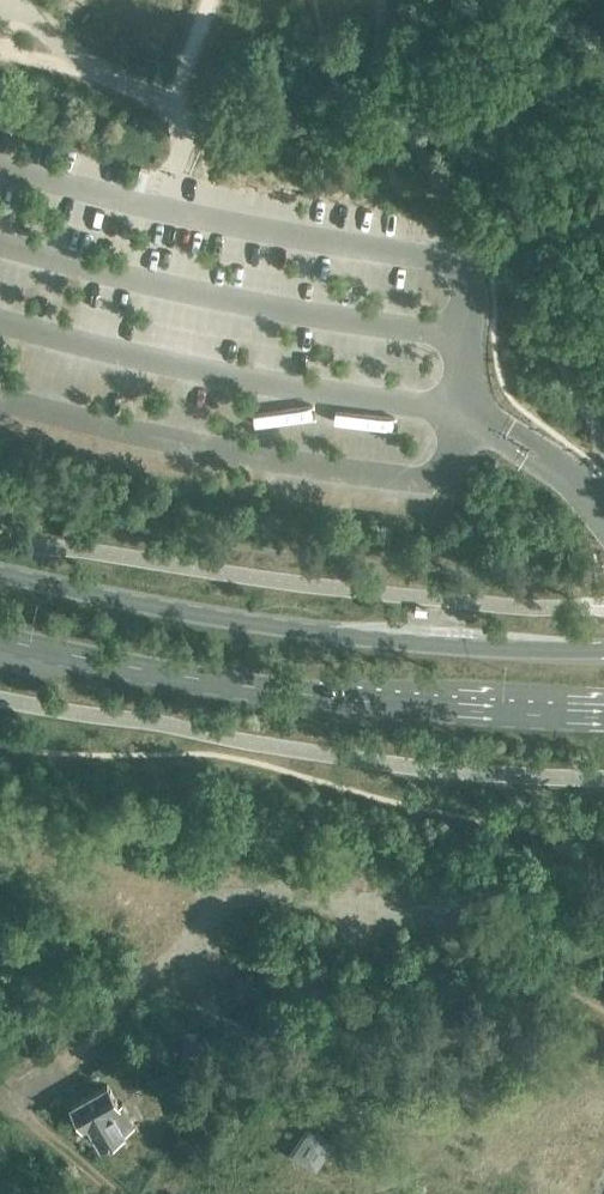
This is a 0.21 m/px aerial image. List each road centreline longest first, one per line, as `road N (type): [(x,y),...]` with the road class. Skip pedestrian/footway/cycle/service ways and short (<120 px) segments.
road 1 (primary): [(603,652),(297,630),(0,573)]
road 2 (primary): [(0,639),(335,700),(603,718)]

